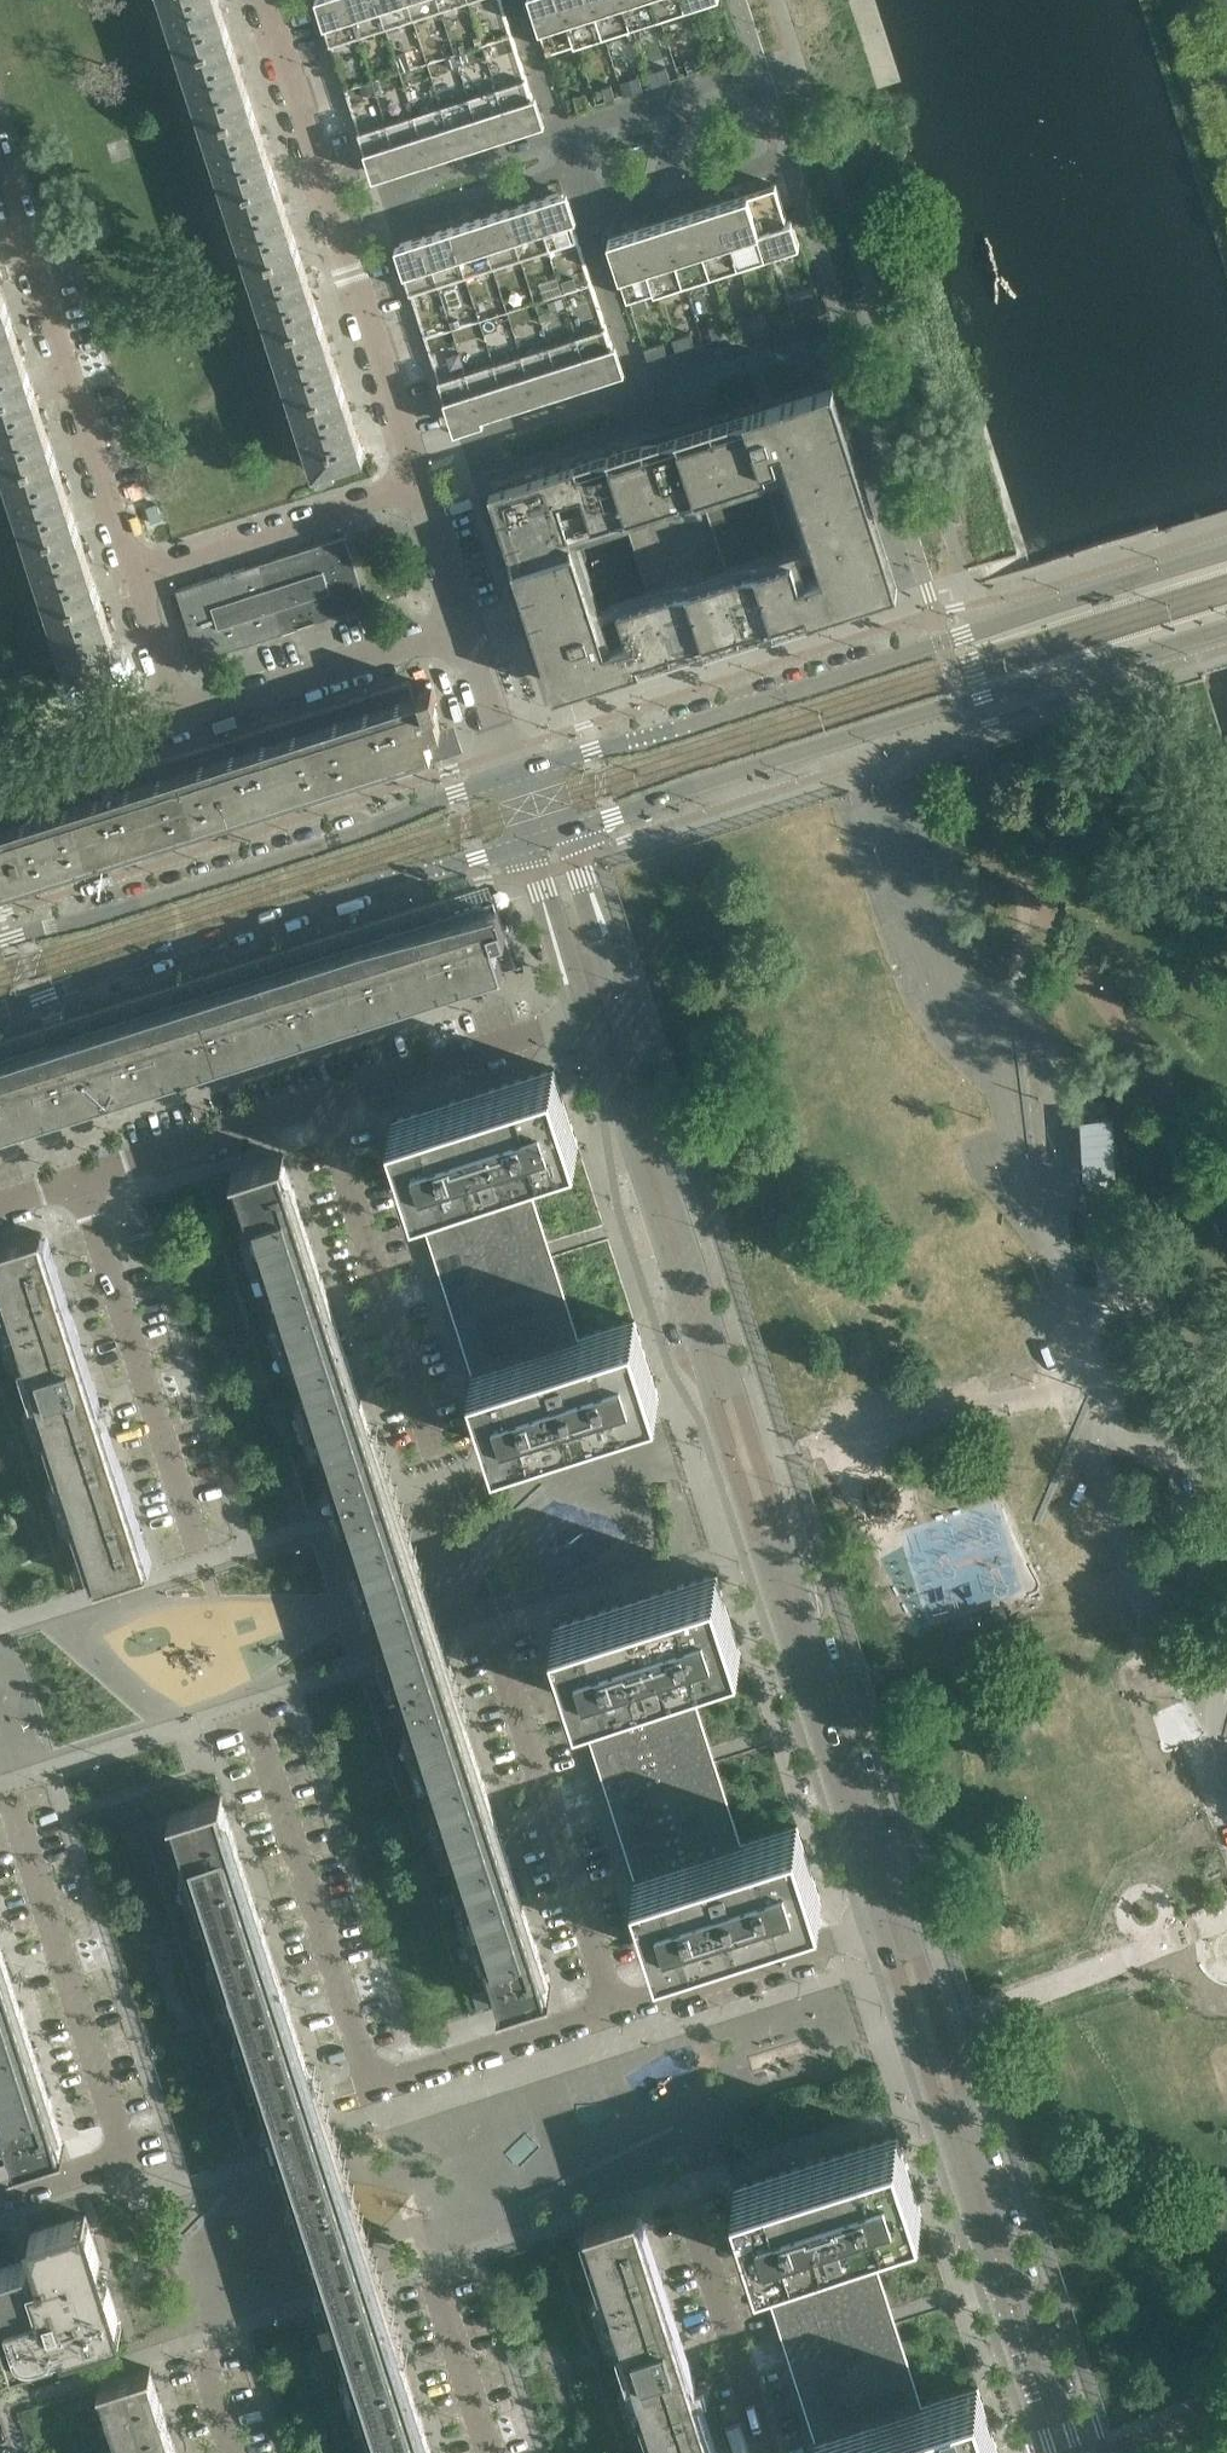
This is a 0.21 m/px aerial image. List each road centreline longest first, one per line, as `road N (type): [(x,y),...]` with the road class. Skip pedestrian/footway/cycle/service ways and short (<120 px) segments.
road 1 (residential): [(588,1014),(880,1930)]
road 2 (residential): [(905,1921),(614,1007)]
road 3 (tertiary): [(1226,549),(516,770)]
road 4 (tertiary): [(551,837),(694,785),(1226,627)]
road 5 (tertiary): [(0,1006),(551,837)]
road 6 (residential): [(1078,2452),(905,1921)]
road 7 (residential): [(880,1930),(1050,2452)]
road 8 (tertiary): [(516,770),(377,825),(0,941)]
road 9 (residential): [(419,486),(269,0)]
road 10 (residential): [(0,2193),(103,2158),(120,2141),(15,1802)]
road 11 (residential): [(132,576),(0,181)]
road 12 (residential): [(200,1546),(78,1177)]
road 13 (residential): [(614,2013),(500,1646)]
road 14 (residential): [(376,2086),(256,1723)]
road 15 (residential): [(441,1463),(323,1102)]
road 16 (residential): [(175,722),(462,631)]
road 17 (residential): [(132,576),(419,486)]
road 18 (residential): [(323,1102),(588,1014)]
road 19 (residential): [(614,2013),(880,1930)]
road 20 (residential): [(770,2452),(690,2205)]
road 21 (residential): [(78,1177),(323,1102)]
road 22 (residential): [(376,2086),(614,2013)]
road 23 (residential): [(551,837),(542,867),(588,1014)]
road 24 (residential): [(0,781),(175,722)]
road 25 (residential): [(614,1007),(573,861),(551,837)]
road 26 (residential): [(492,2452),(435,2278)]
road 27 (residential): [(175,722),(132,576)]
road 28 (residential): [(462,631),(419,486)]
road 29 (residential): [(516,770),(462,631)]

